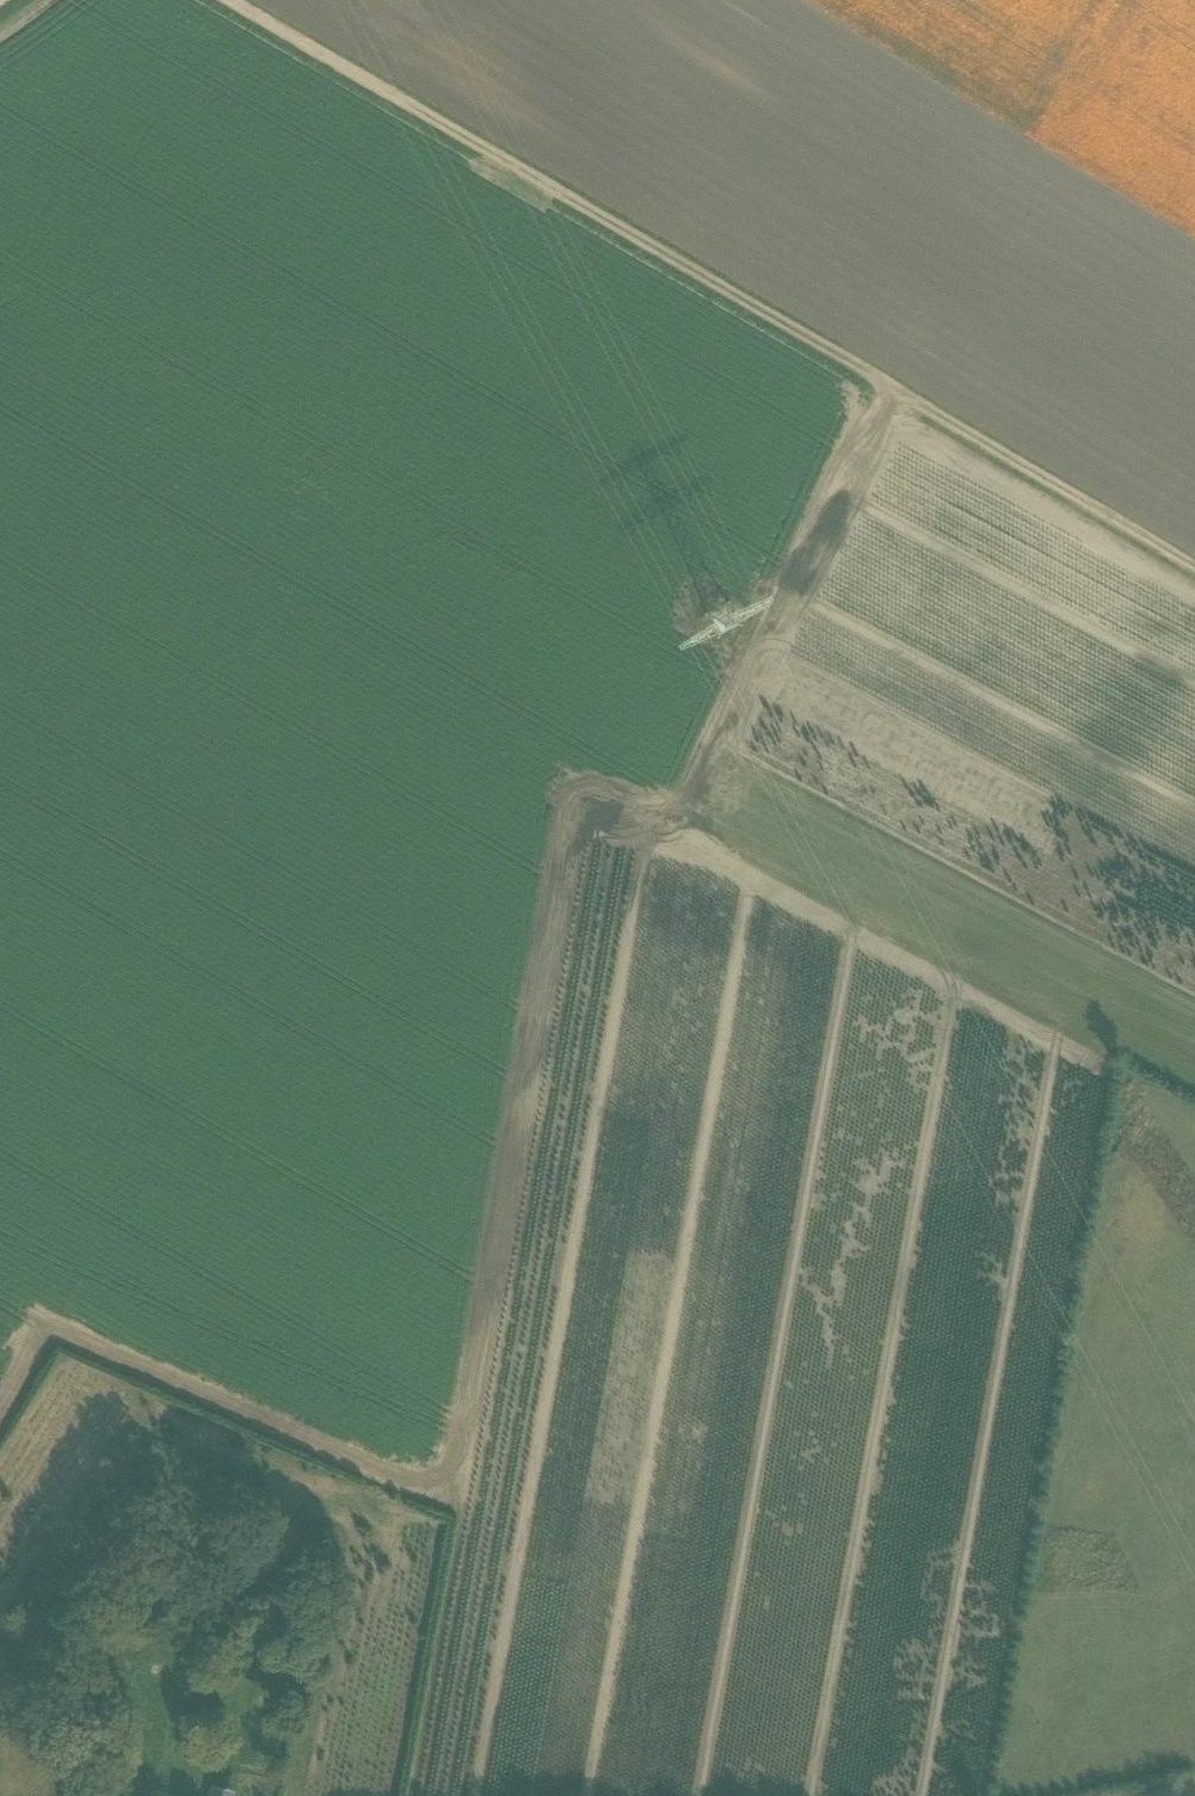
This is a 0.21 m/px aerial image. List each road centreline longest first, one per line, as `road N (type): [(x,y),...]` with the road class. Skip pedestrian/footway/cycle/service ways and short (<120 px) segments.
road 1 (track): [(233,0),(1194,567)]

